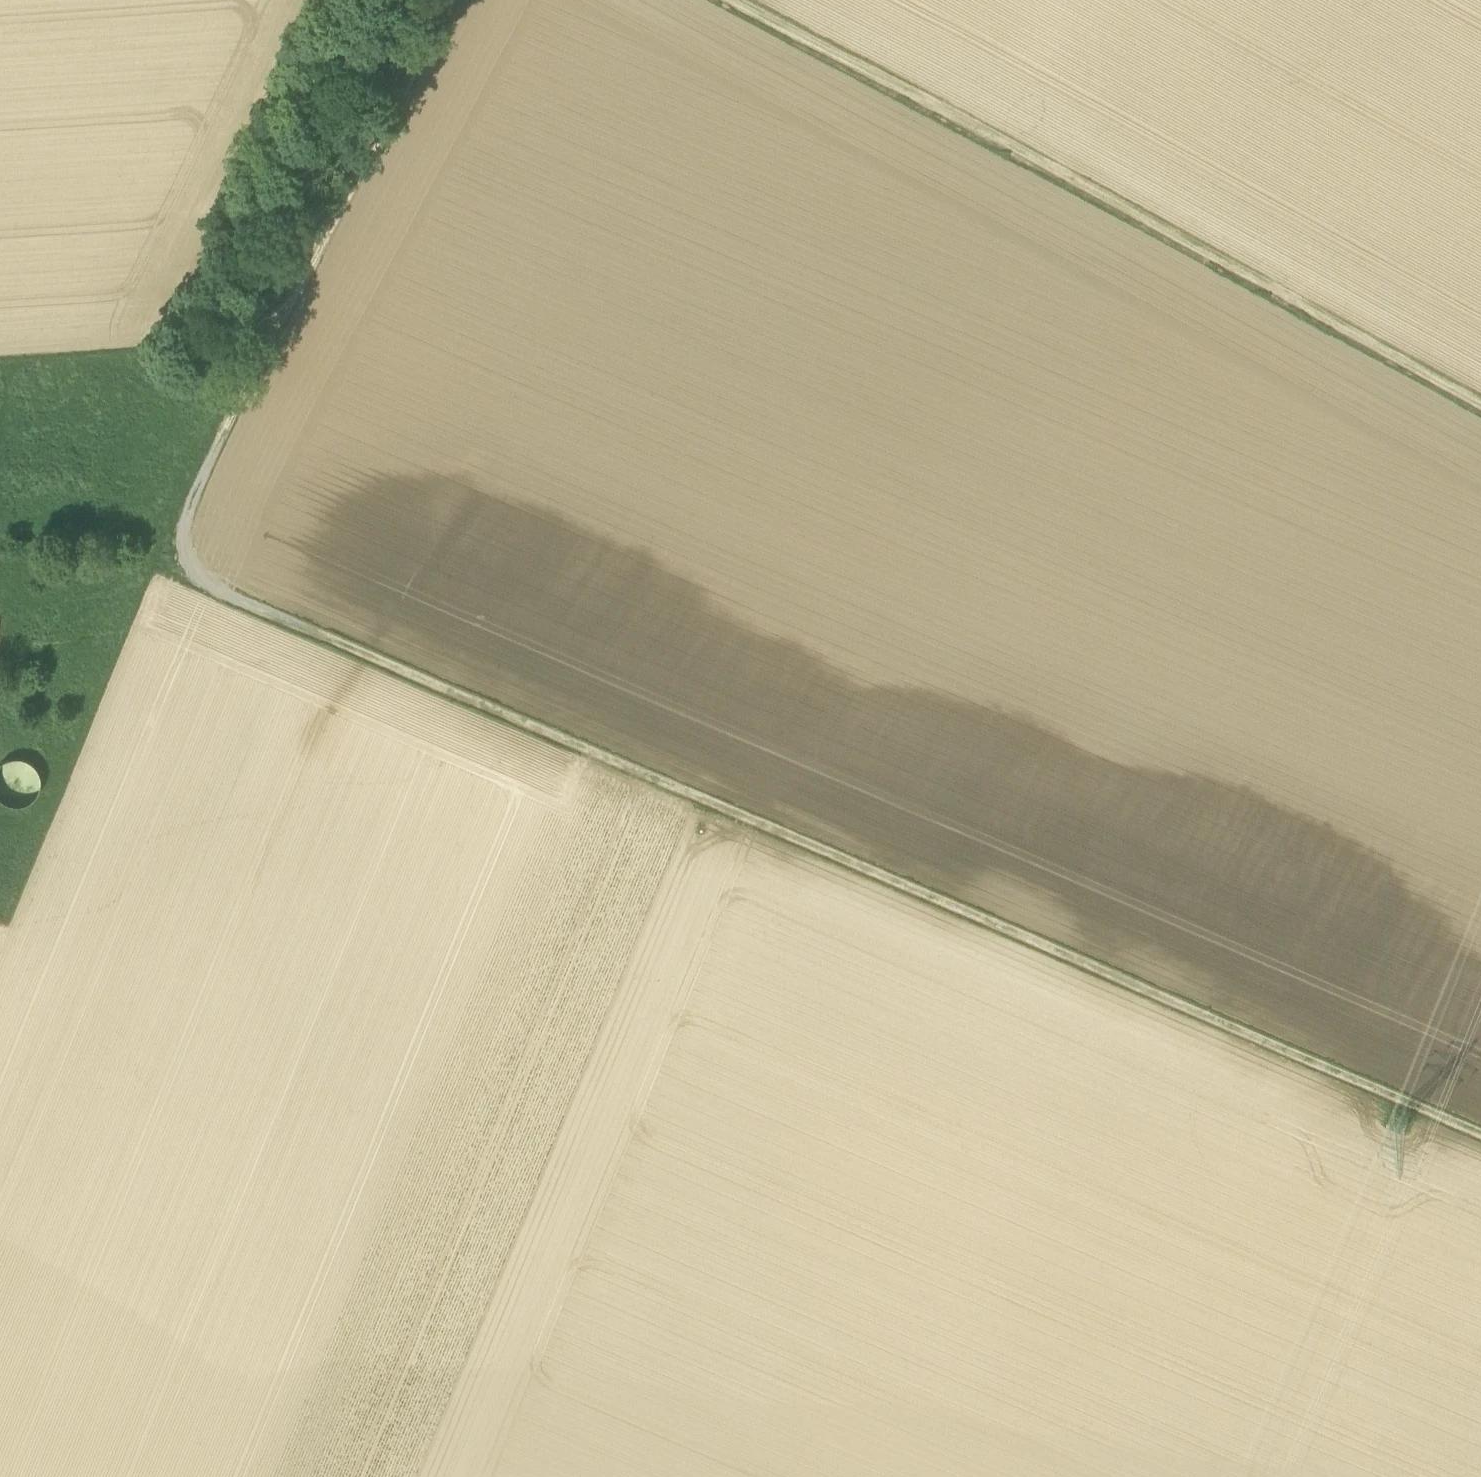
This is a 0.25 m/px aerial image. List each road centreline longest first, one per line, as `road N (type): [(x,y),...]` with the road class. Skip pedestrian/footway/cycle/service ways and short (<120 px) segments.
road 1 (track): [(447,0),(263,346),(164,566),(1480,1130)]
road 2 (track): [(762,0),(1480,409)]

